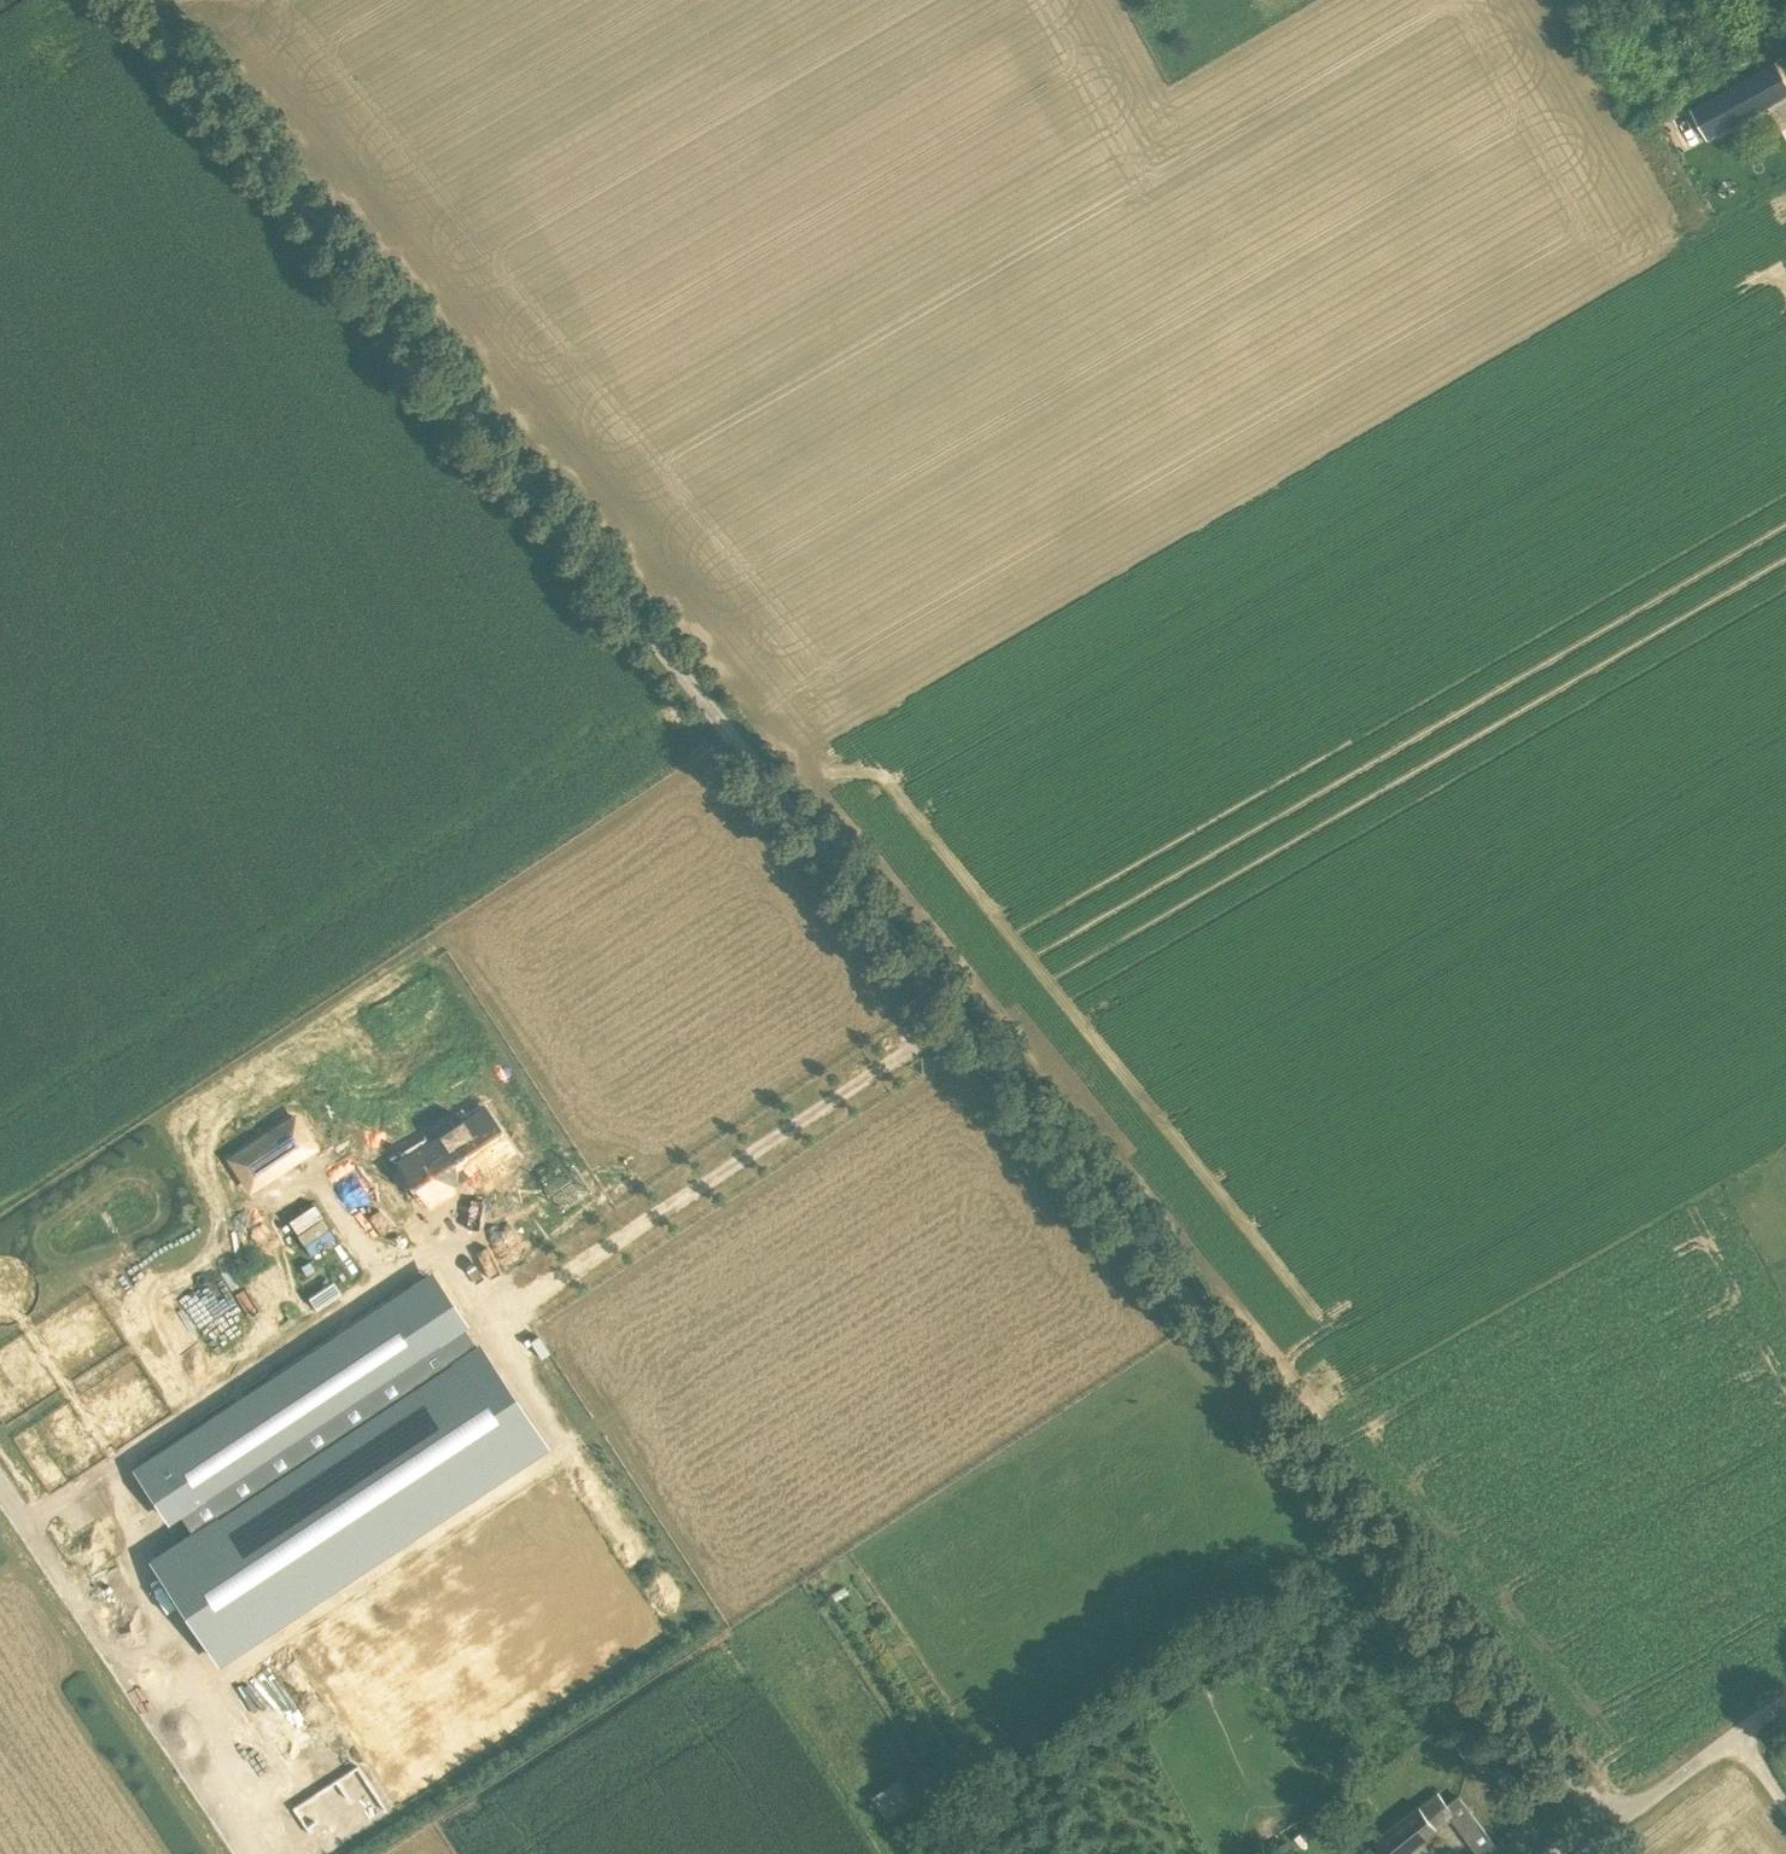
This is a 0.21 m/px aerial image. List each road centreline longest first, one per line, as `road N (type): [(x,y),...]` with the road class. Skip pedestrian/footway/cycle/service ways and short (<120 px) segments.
road 1 (unclassified): [(1613,1827),(135,0)]
road 2 (unclassified): [(1613,1827),(1785,1700)]

